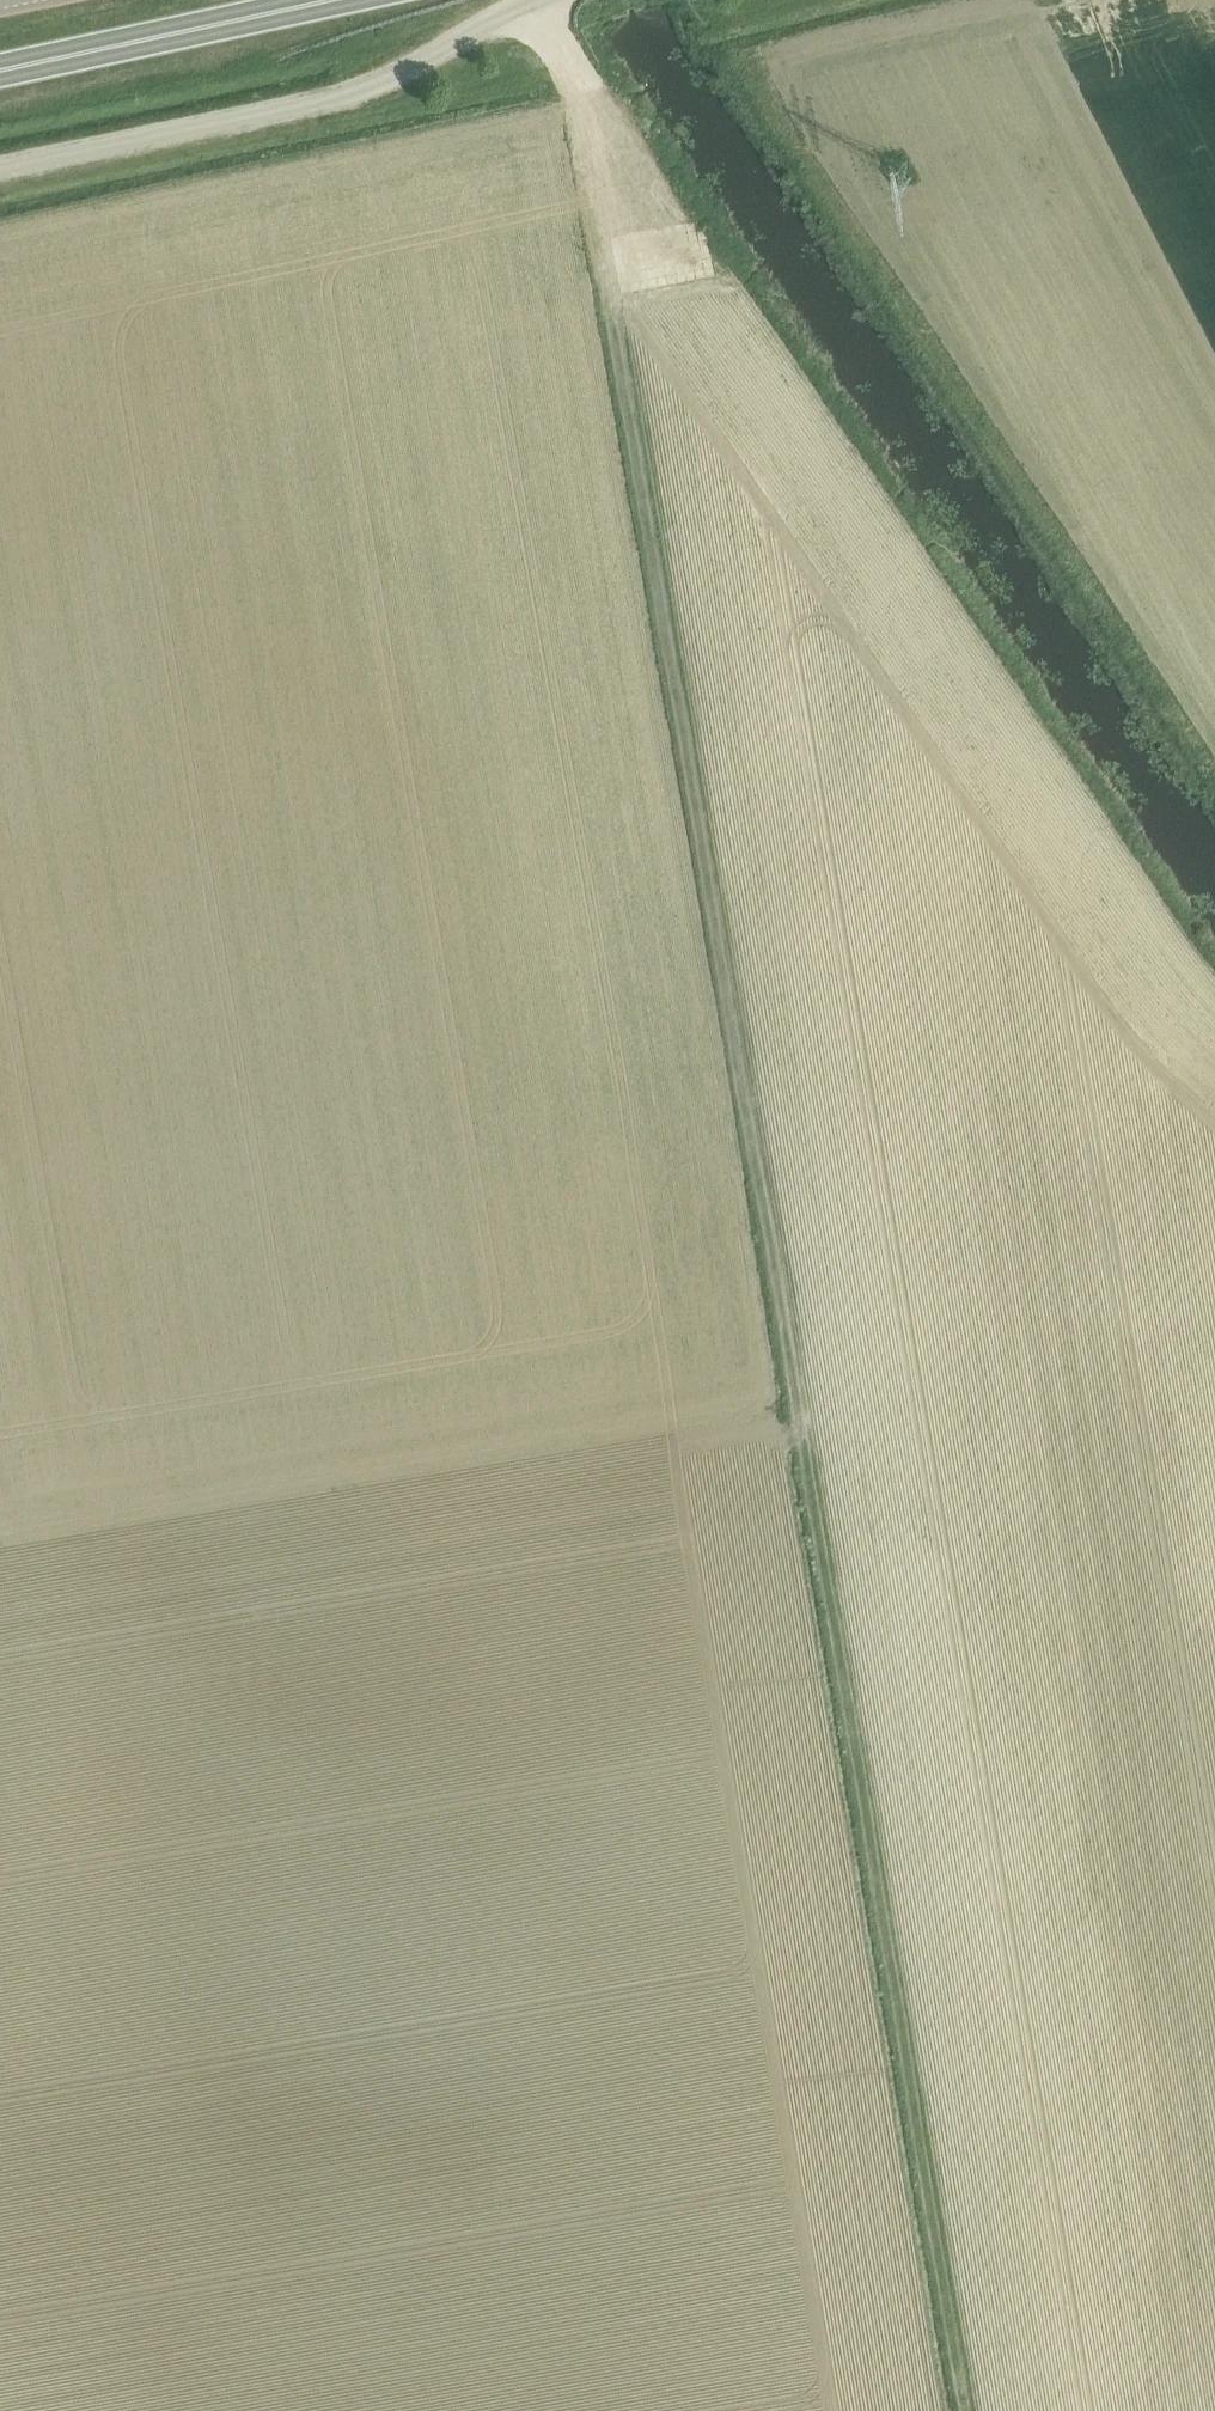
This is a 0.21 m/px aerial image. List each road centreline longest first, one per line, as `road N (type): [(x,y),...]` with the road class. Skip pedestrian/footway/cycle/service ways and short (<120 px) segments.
road 1 (unclassified): [(0,167),(353,94),(529,0)]
road 2 (trunk): [(0,71),(336,0)]

